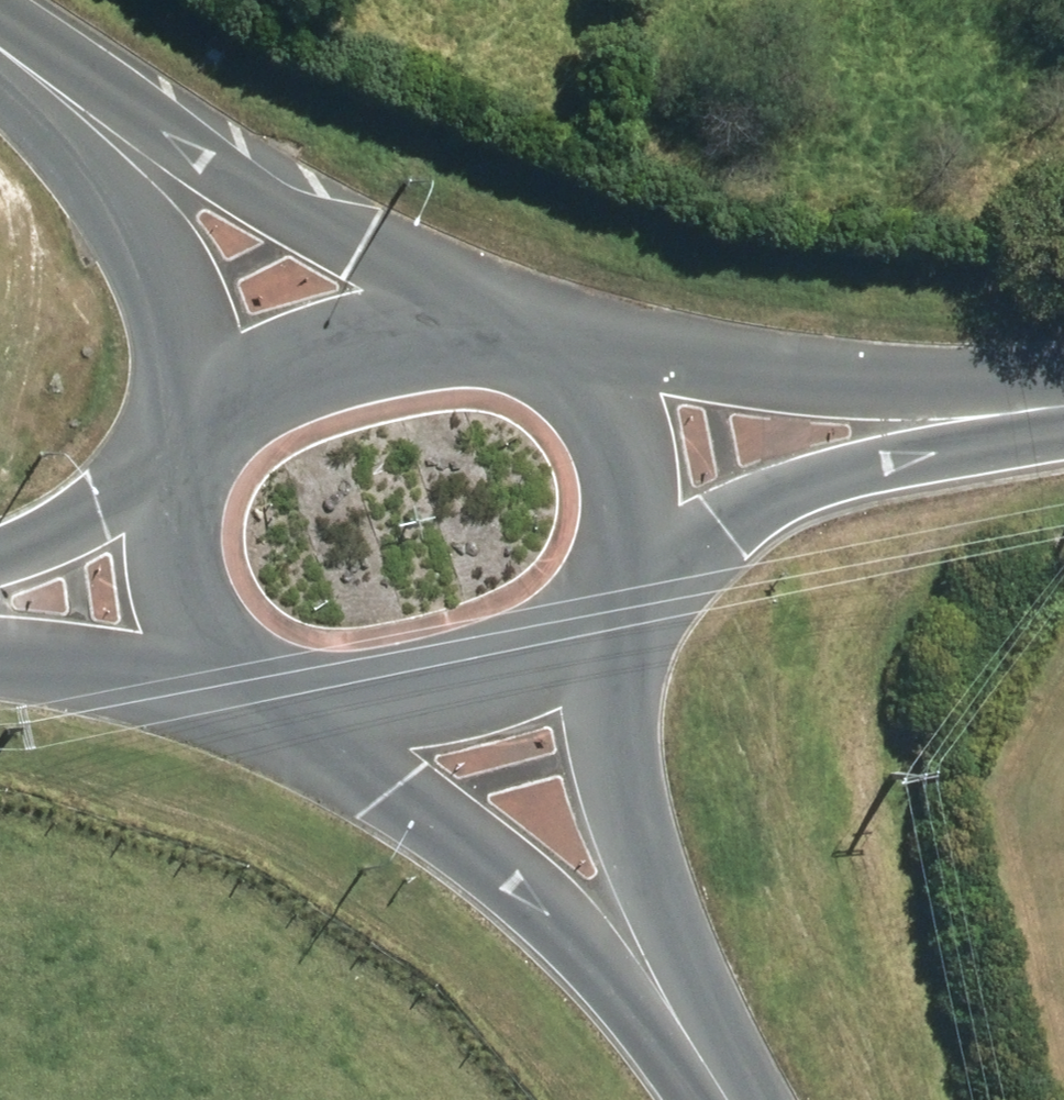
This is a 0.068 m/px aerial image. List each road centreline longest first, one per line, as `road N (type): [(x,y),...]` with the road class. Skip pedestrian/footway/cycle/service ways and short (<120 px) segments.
road 1 (tertiary): [(0,41),(511,341)]
road 2 (tertiary): [(697,1050),(513,878),(275,694)]
road 3 (tertiary): [(536,348),(1054,407)]
road 4 (tertiary): [(1054,407),(808,488),(632,584)]
road 5 (tertiary): [(615,610),(616,726),(628,803),(697,1050)]
road 6 (tertiary): [(200,424),(180,300),(153,246),(0,67)]
road 7 (tertiary): [(615,610),(523,681),(446,707),(357,712),(275,694)]
road 8 (tertiary): [(200,424),(258,382),(322,353),(417,335),(511,341)]
road 9 (tertiary): [(536,348),(586,385),(622,436),(643,526),(632,584)]
road 10 (tertiary): [(260,688),(0,654)]
road 11 (tertiary): [(260,688),(201,624),(179,570),(173,513),(184,456)]
road 12 (tertiary): [(0,560),(97,514),(184,456)]

